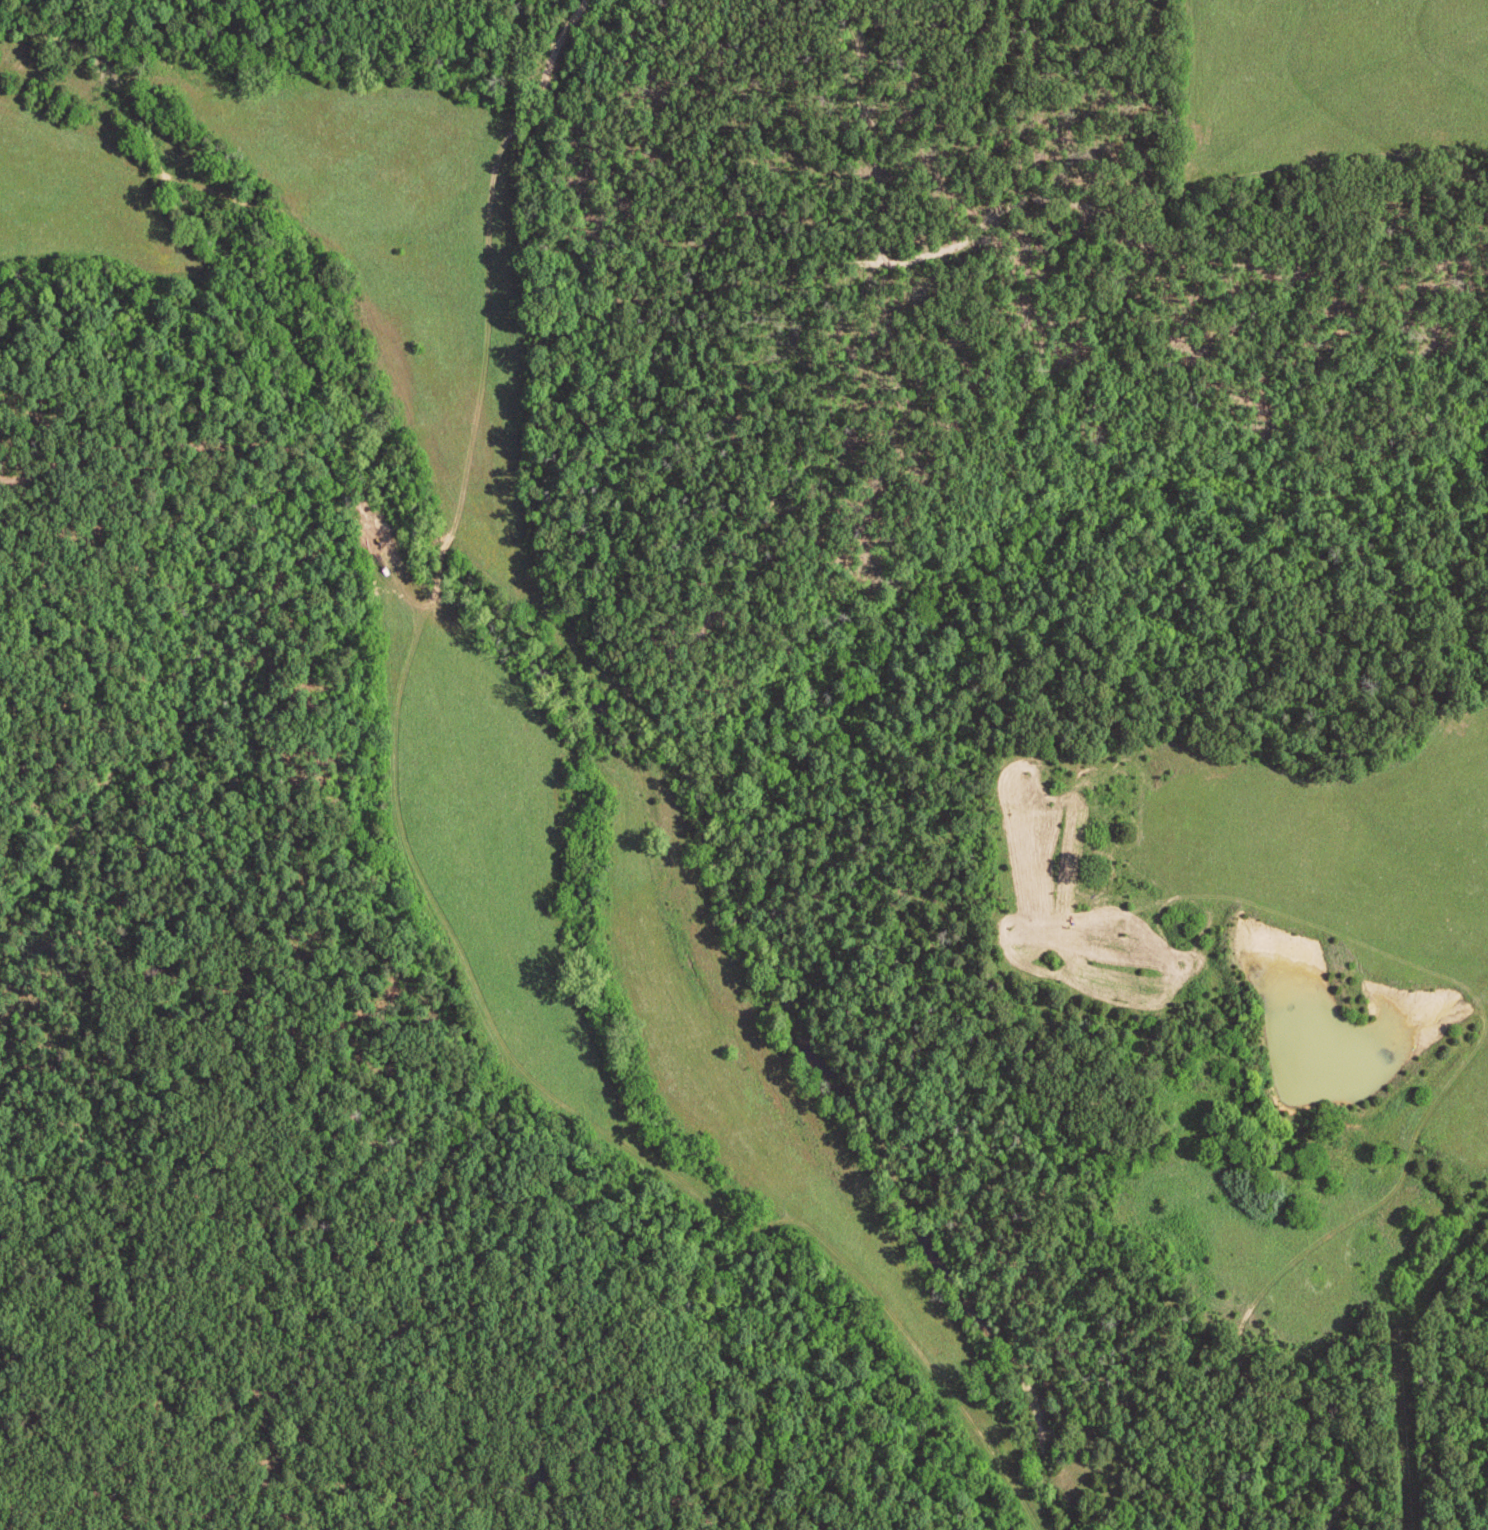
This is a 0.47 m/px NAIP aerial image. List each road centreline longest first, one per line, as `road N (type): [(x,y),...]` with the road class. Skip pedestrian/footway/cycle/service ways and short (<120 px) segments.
road 1 (track): [(1231,1342),(1284,1270),(1389,1202),(1414,1123),(1487,1032)]

